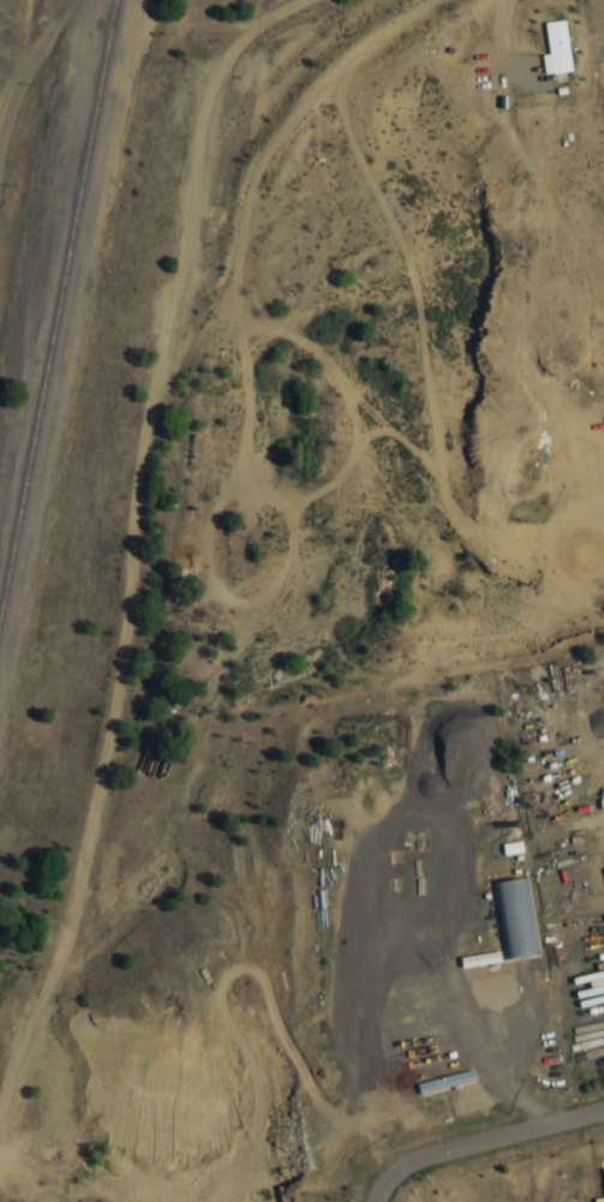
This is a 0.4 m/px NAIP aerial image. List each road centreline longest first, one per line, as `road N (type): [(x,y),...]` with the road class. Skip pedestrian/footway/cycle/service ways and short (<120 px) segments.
road 1 (residential): [(383,1182),(419,1158),(603,1107)]
road 2 (residential): [(52,0),(0,170)]

